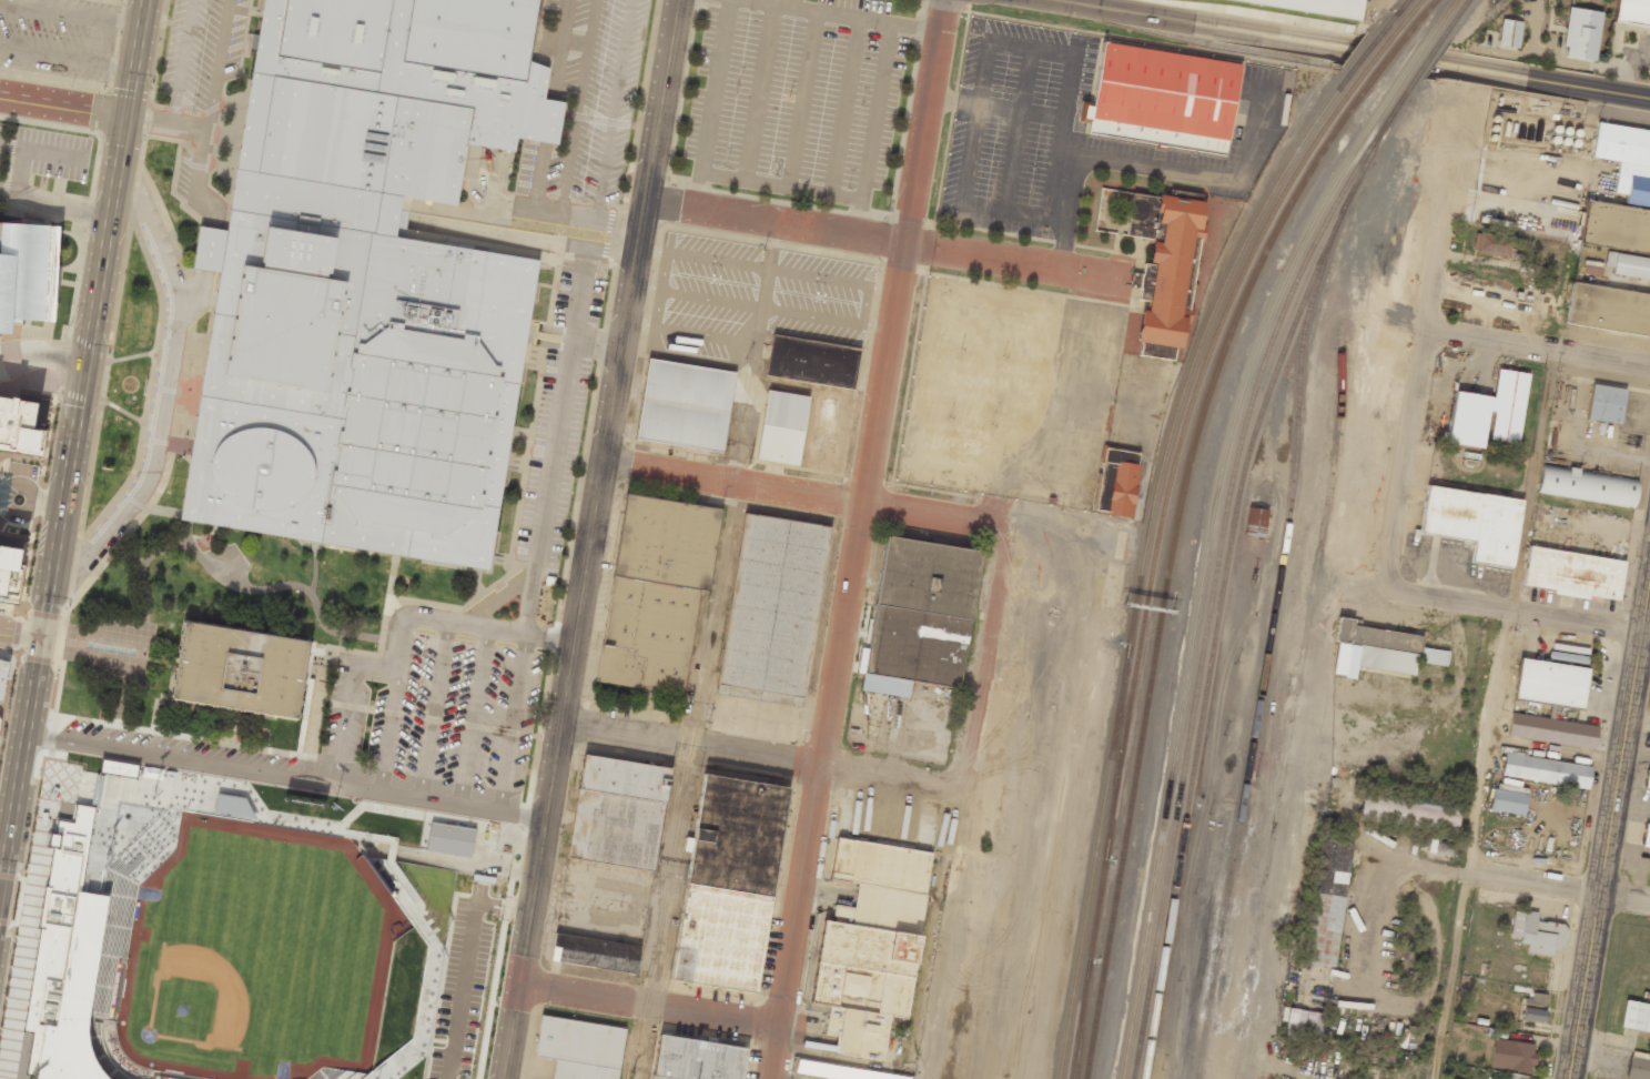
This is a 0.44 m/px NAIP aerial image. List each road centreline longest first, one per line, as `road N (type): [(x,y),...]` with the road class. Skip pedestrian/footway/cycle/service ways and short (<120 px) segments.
road 1 (residential): [(944,0),(770,1078)]
road 2 (residential): [(679,0),(573,642)]
road 3 (tertiary): [(1031,0),(1649,101)]
road 4 (primary): [(40,642),(124,117)]
road 5 (tertiary): [(1649,604),(1575,1078)]
road 6 (residential): [(603,462),(983,525)]
road 7 (residential): [(573,642),(517,986)]
road 8 (residential): [(1379,851),(1649,899)]
road 9 (residential): [(1427,333),(1387,566),(1411,592)]
road 10 (residential): [(645,200),(908,246)]
road 11 (residential): [(517,986),(778,1029)]
road 12 (residential): [(560,720),(818,766)]
road 13 (primary): [(1,899),(40,642)]
road 14 (residential): [(1411,592),(1649,636)]
road 15 (residential): [(1427,333),(1649,373)]
road 16 (residential): [(0,96),(124,117)]

